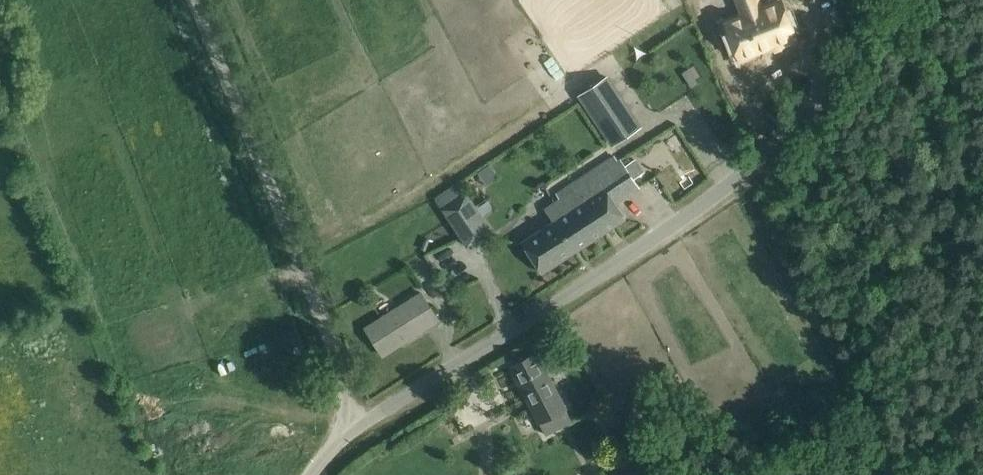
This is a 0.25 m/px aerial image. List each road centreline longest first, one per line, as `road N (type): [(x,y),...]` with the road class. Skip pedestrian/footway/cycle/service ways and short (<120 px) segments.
road 1 (unclassified): [(353,430),(739,175),(899,0)]
road 2 (unclassified): [(353,430),(319,311),(192,0)]
road 3 (track): [(739,175),(911,474)]

